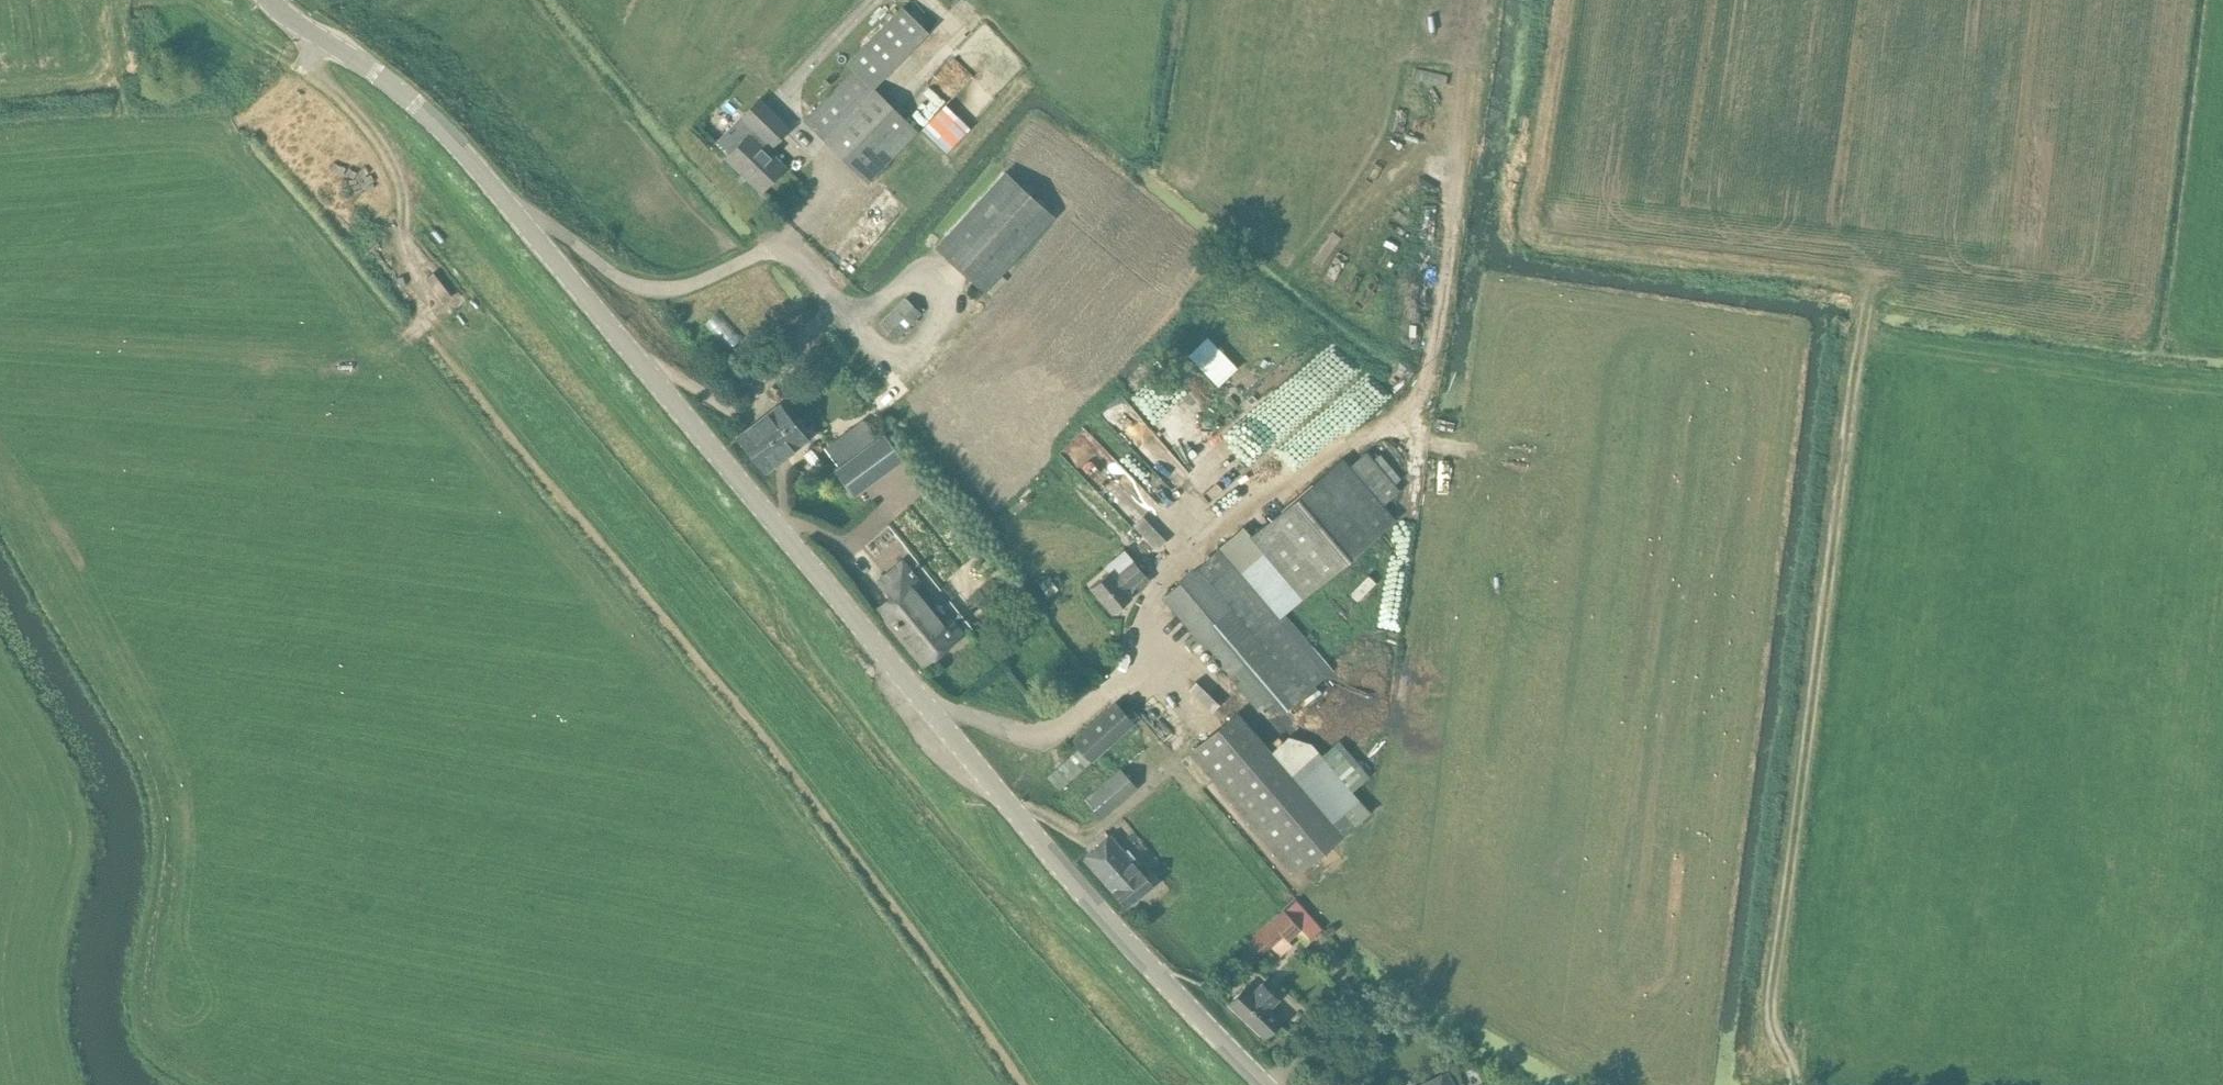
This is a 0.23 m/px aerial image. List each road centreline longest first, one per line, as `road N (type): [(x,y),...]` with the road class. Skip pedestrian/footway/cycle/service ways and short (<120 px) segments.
road 1 (tertiary): [(272,0),(409,96),(461,146),(950,739),(1266,1084)]
road 2 (track): [(323,40),(307,65),(380,147),(398,183),(402,254),(438,297)]

